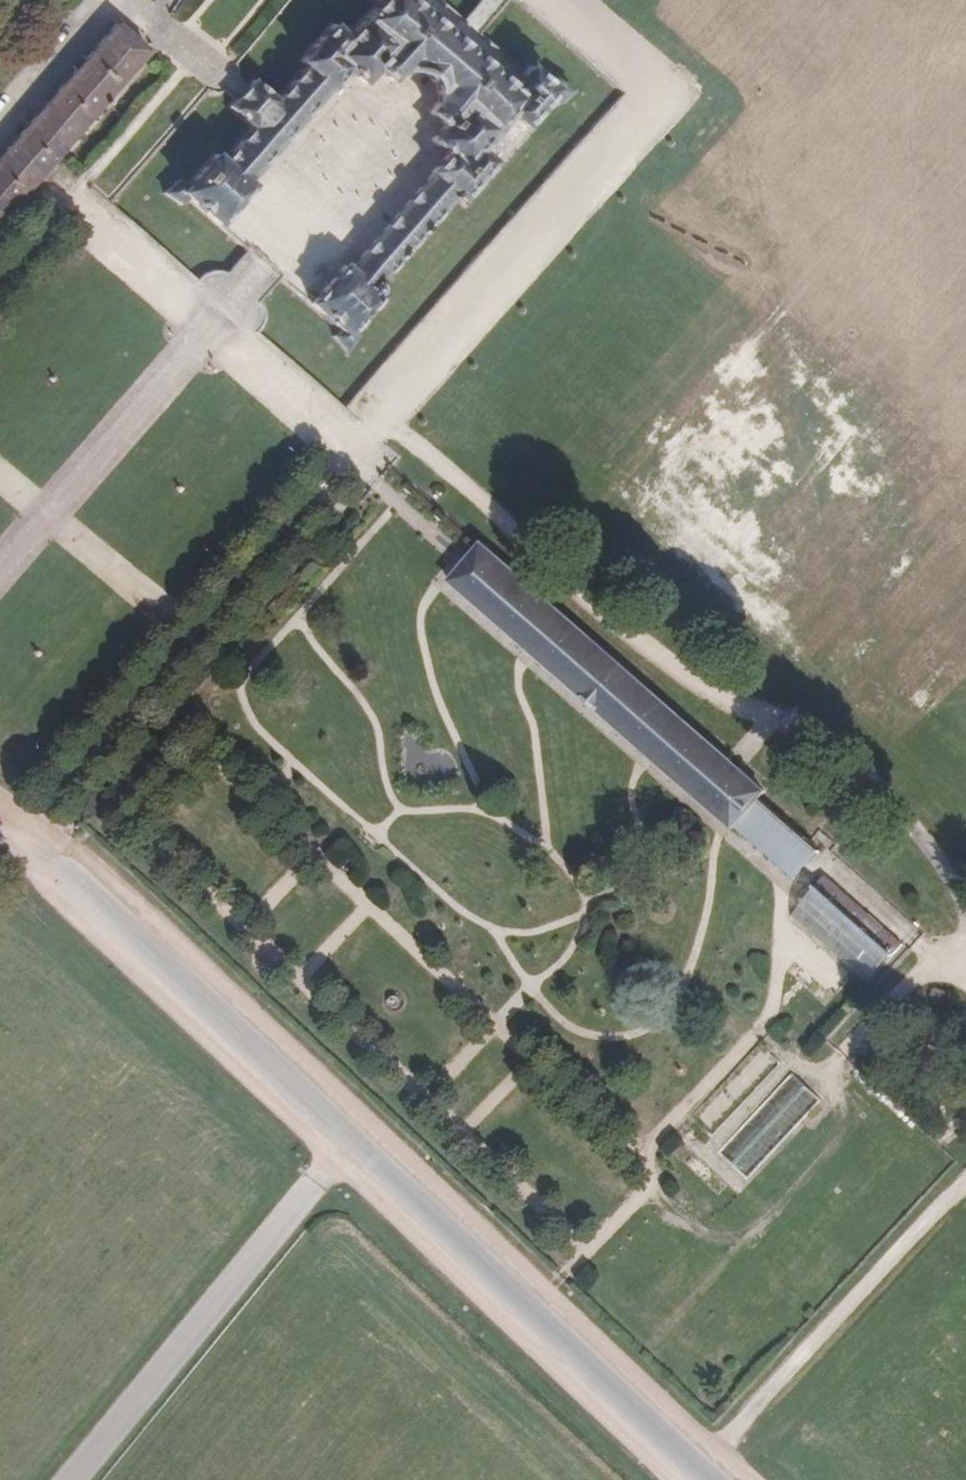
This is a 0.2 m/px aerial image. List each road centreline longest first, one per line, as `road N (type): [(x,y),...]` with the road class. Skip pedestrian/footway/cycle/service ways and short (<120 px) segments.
road 1 (track): [(385,417),(652,653),(712,692),(810,727),(845,749),(922,835),(965,898)]
road 2 (track): [(965,1185),(697,1469)]

